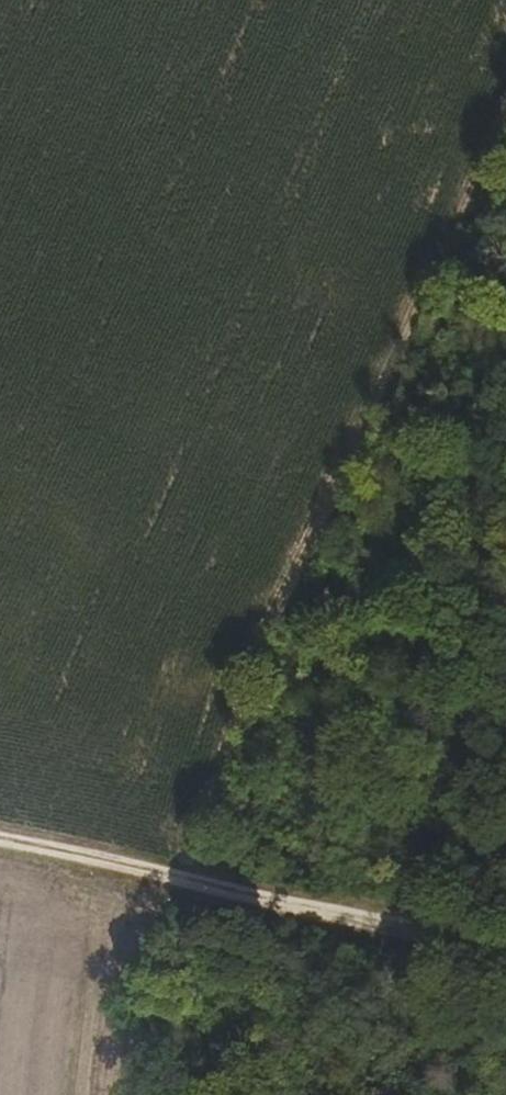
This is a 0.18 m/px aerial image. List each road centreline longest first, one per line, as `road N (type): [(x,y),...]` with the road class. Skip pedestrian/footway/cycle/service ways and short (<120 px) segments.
road 1 (track): [(0,837),(505,943)]

